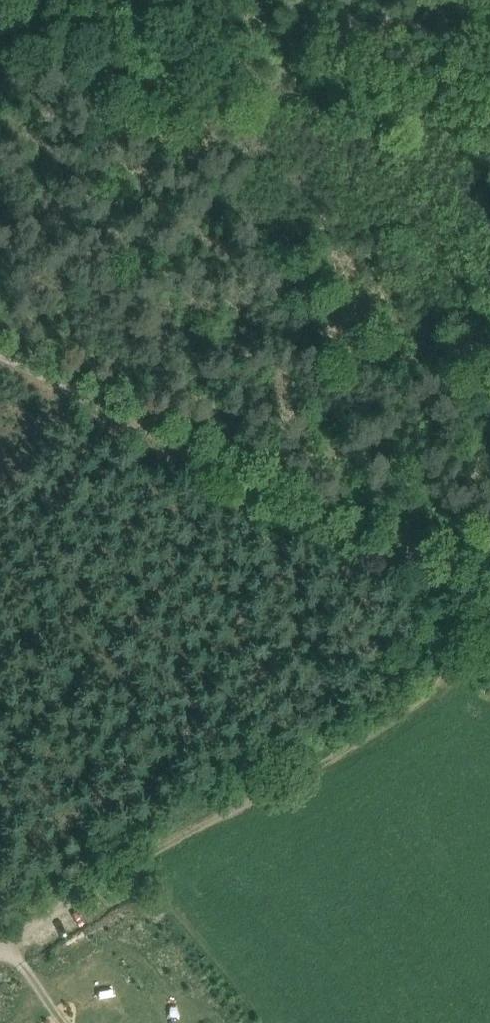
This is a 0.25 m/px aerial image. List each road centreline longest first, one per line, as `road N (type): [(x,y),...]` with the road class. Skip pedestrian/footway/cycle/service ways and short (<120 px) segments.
road 1 (track): [(489,594),(0,353)]
road 2 (track): [(0,944),(295,754)]

